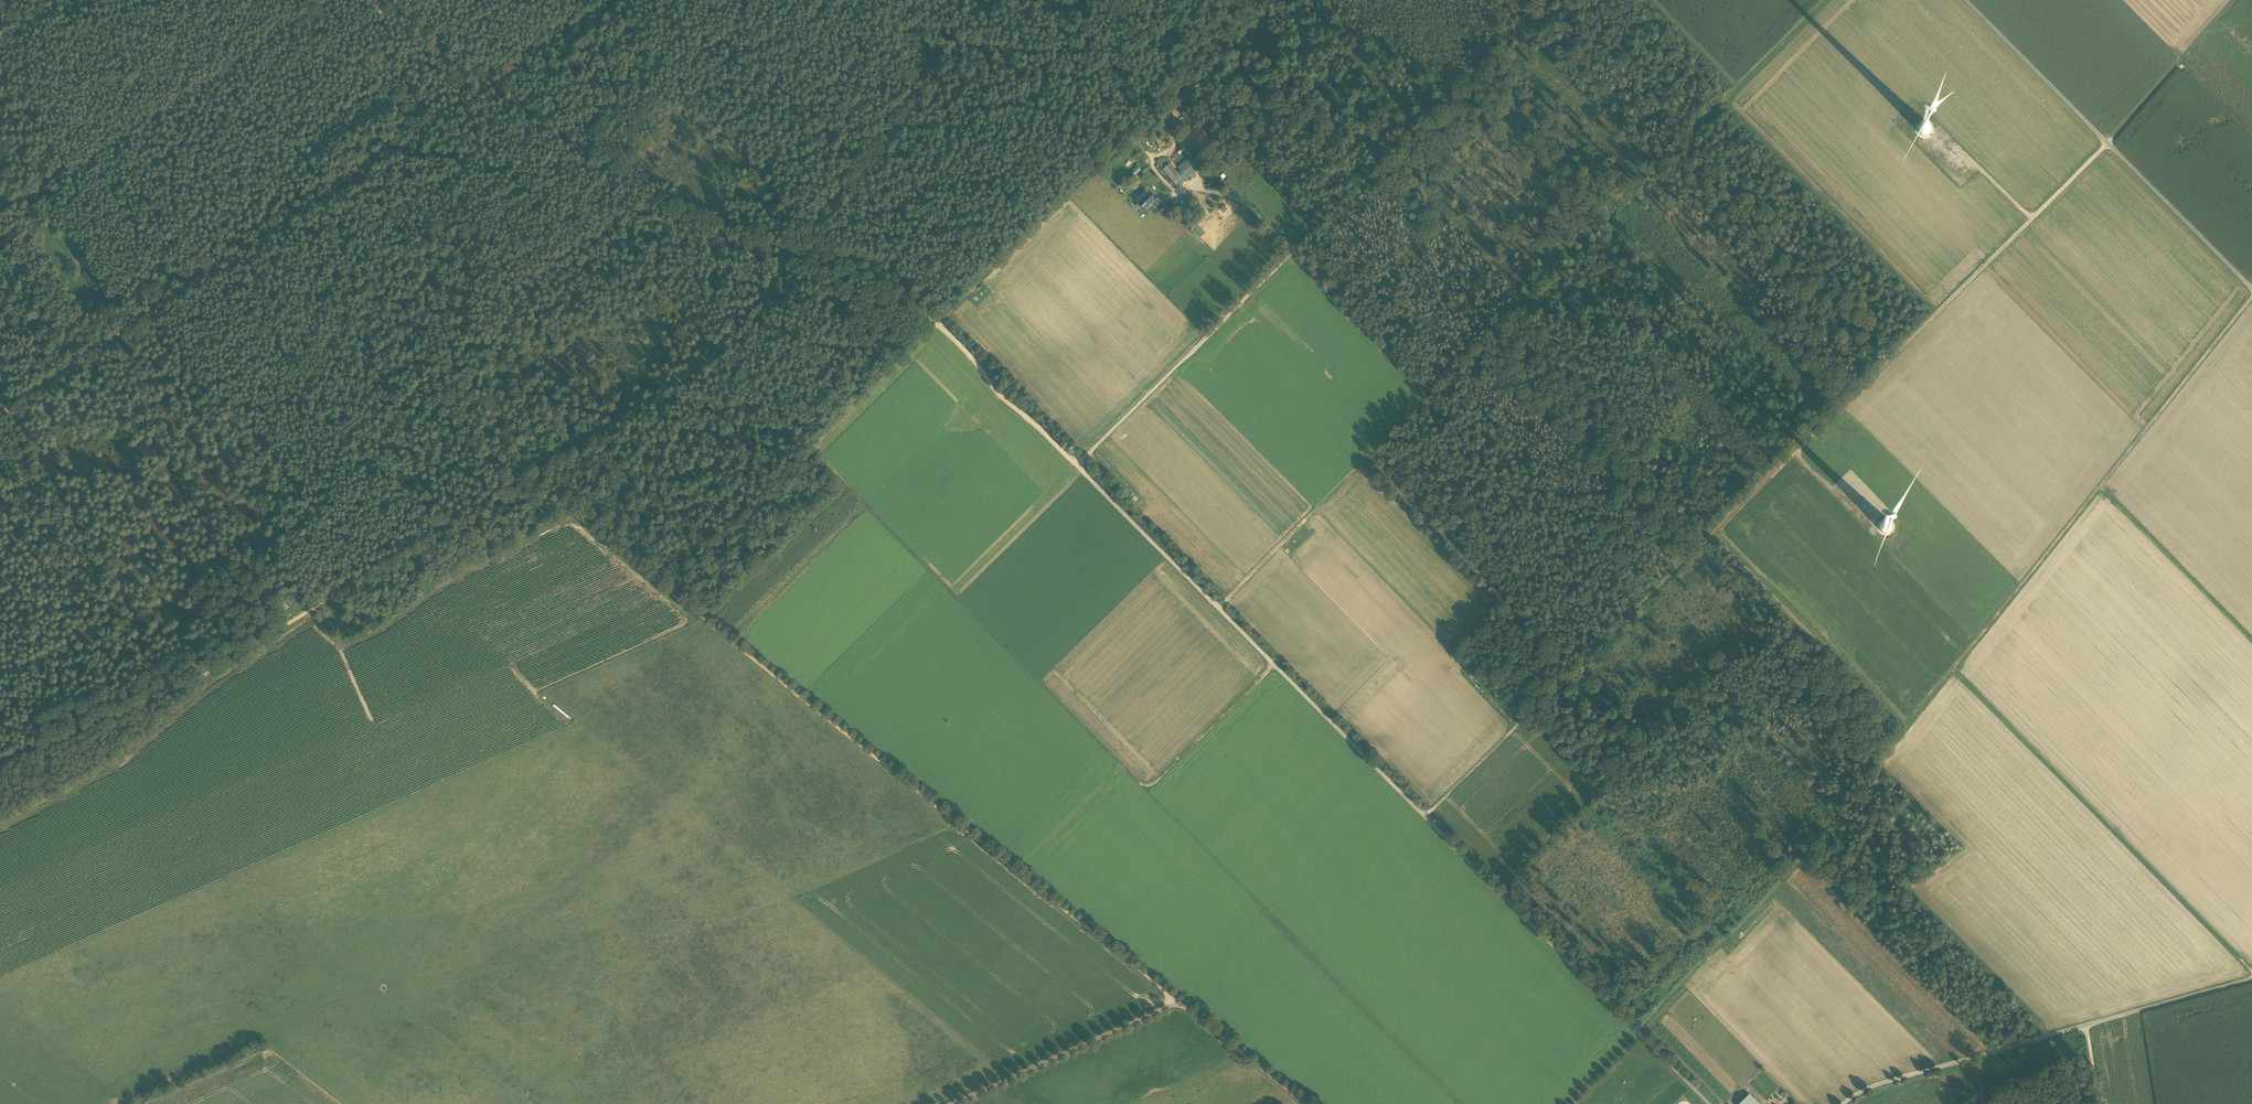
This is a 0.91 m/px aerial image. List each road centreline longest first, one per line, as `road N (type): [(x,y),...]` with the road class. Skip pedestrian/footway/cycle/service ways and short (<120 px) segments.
road 1 (track): [(1426,818),(2108,143)]
road 2 (unclassified): [(1708,1103),(1076,465)]
road 3 (track): [(936,323),(808,451),(1143,788),(1275,666)]
road 4 (track): [(1173,1005),(531,478)]
road 5 (track): [(1218,608),(1738,88)]
road 6 (unclassified): [(1548,0),(1076,465)]
road 7 (track): [(0,823),(97,773),(228,670),(531,478)]
road 8 (track): [(0,762),(219,667),(531,478)]
road 9 (track): [(0,411),(487,90)]
road 10 (track): [(1636,1031),(1786,877),(1953,669)]
road 11 (track): [(1264,0),(936,323)]
road 12 (unclassified): [(1843,1103),(1883,1082),(2251,978)]
road 13 (track): [(1953,669),(2251,971)]
road 14 (unclassified): [(951,1103),(1176,1004),(1305,1103)]
road 15 (track): [(790,259),(699,240),(661,220),(487,90)]
road 16 (track): [(531,478),(709,358),(790,259)]
road 17 (track): [(790,259),(998,0)]
road 18 (track): [(2100,487),(2251,297)]
road 19 (track): [(1953,669),(2100,487)]
road 20 (track): [(2100,487),(2251,640)]
road 21 (track): [(2108,143),(2251,289)]
road 22 (track): [(1965,0),(2108,143)]
road 23 (track): [(1076,465),(1000,397),(936,323)]
road 24 (track): [(2235,0),(2108,143)]
road 25 (track): [(846,489),(711,622)]
road 26 (track): [(936,323),(868,275),(790,259)]
road 27 (track): [(487,90),(606,0)]
road 28 (track): [(1738,88),(1826,0)]
road 29 (track): [(1738,88),(1653,0)]
road 30 (track): [(487,90),(389,19)]

